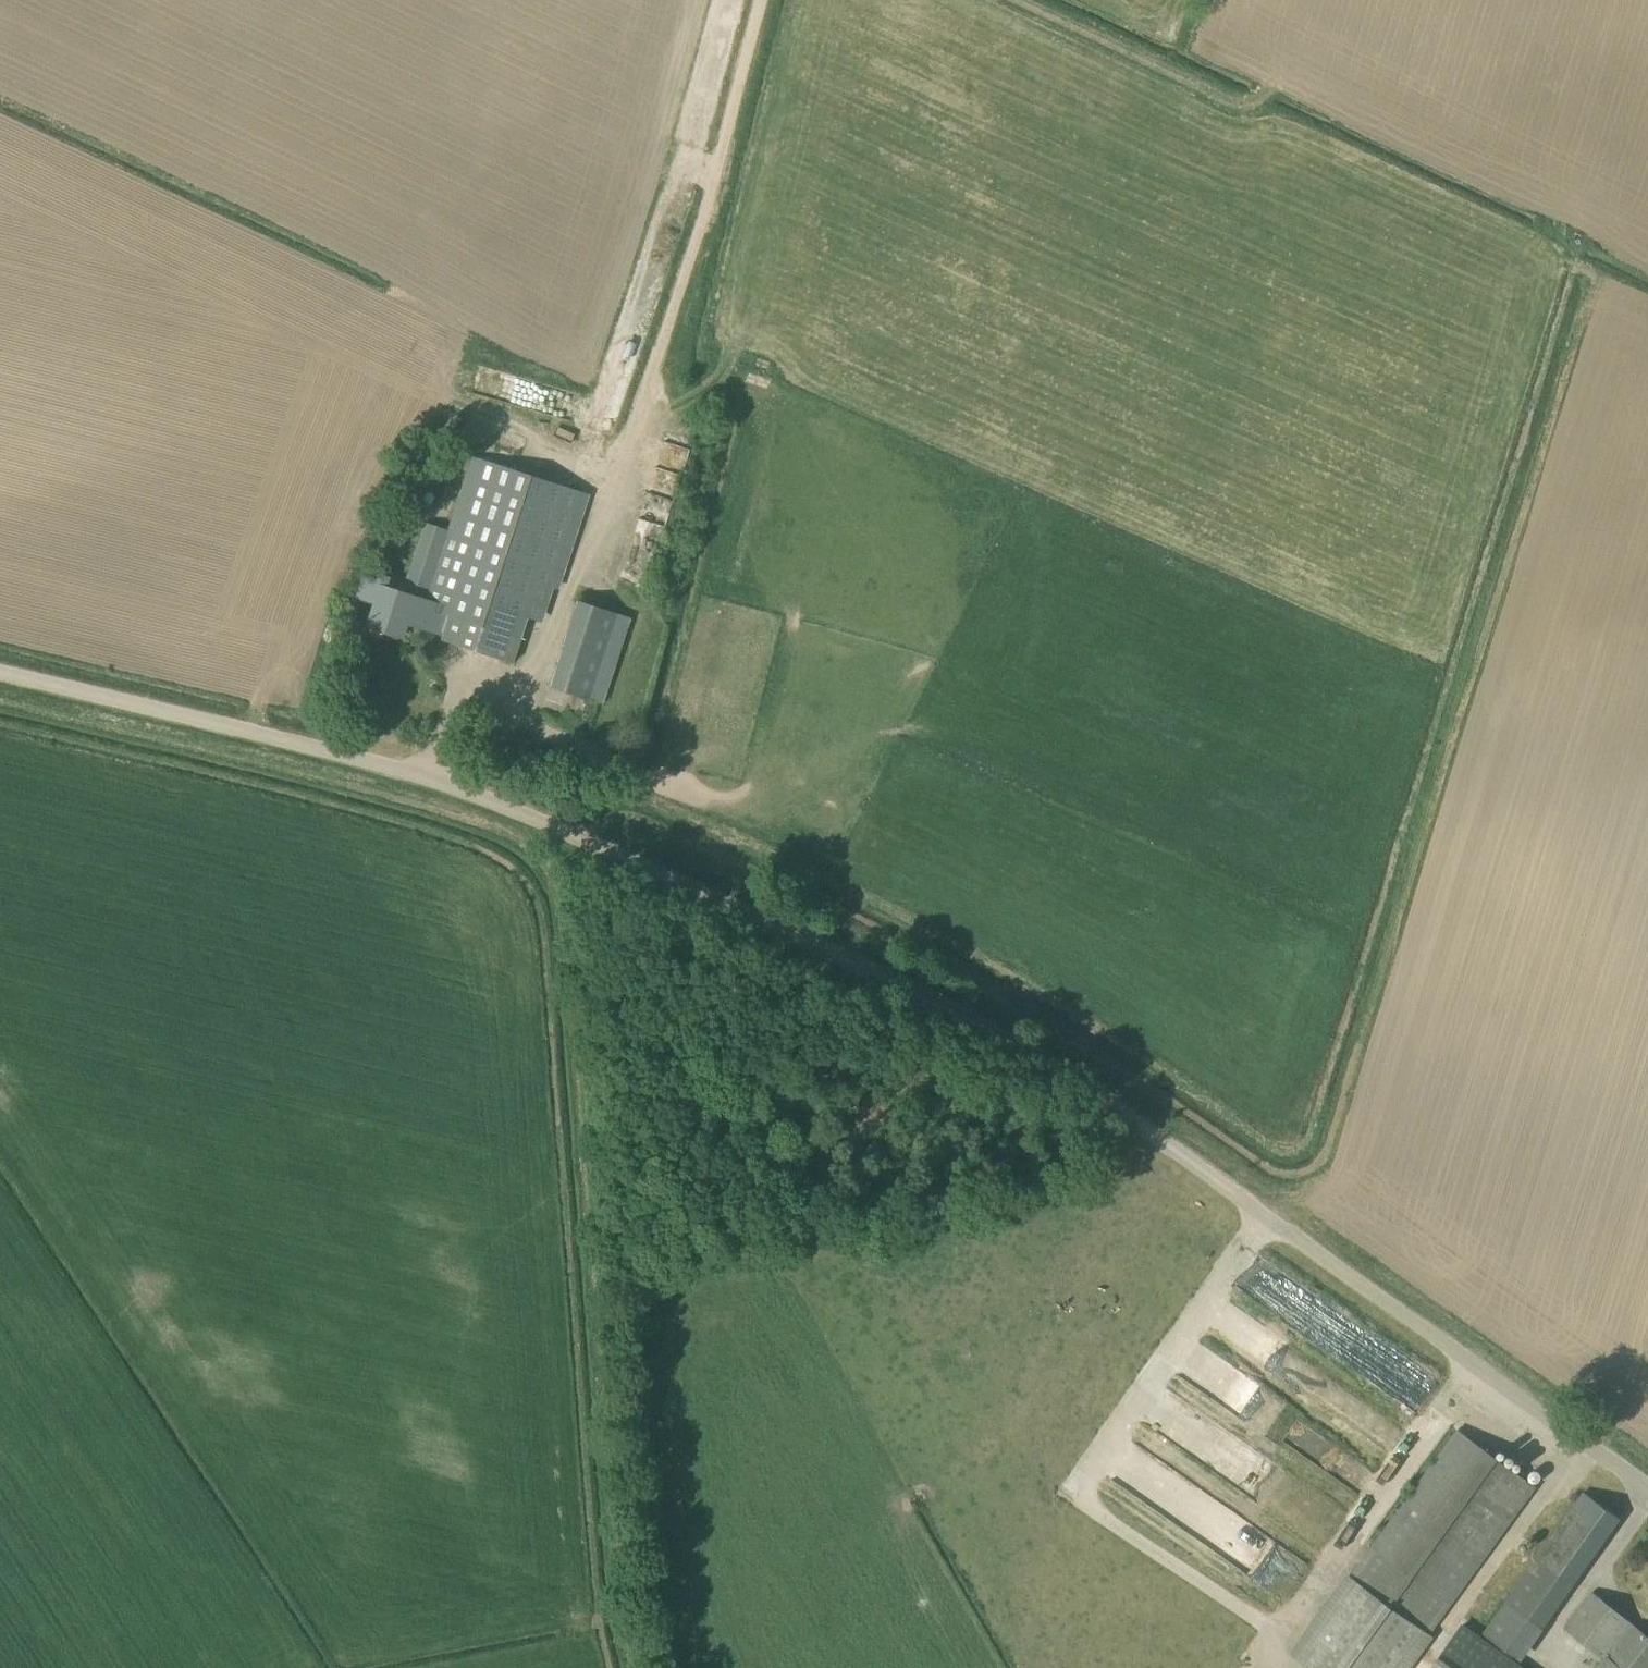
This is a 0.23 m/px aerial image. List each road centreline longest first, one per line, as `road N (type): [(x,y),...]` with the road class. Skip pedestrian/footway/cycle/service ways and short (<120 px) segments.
road 1 (unclassified): [(1647,1486),(1108,1106),(850,961),(431,778),(0,672)]
road 2 (track): [(1478,1366),(1253,1667)]

